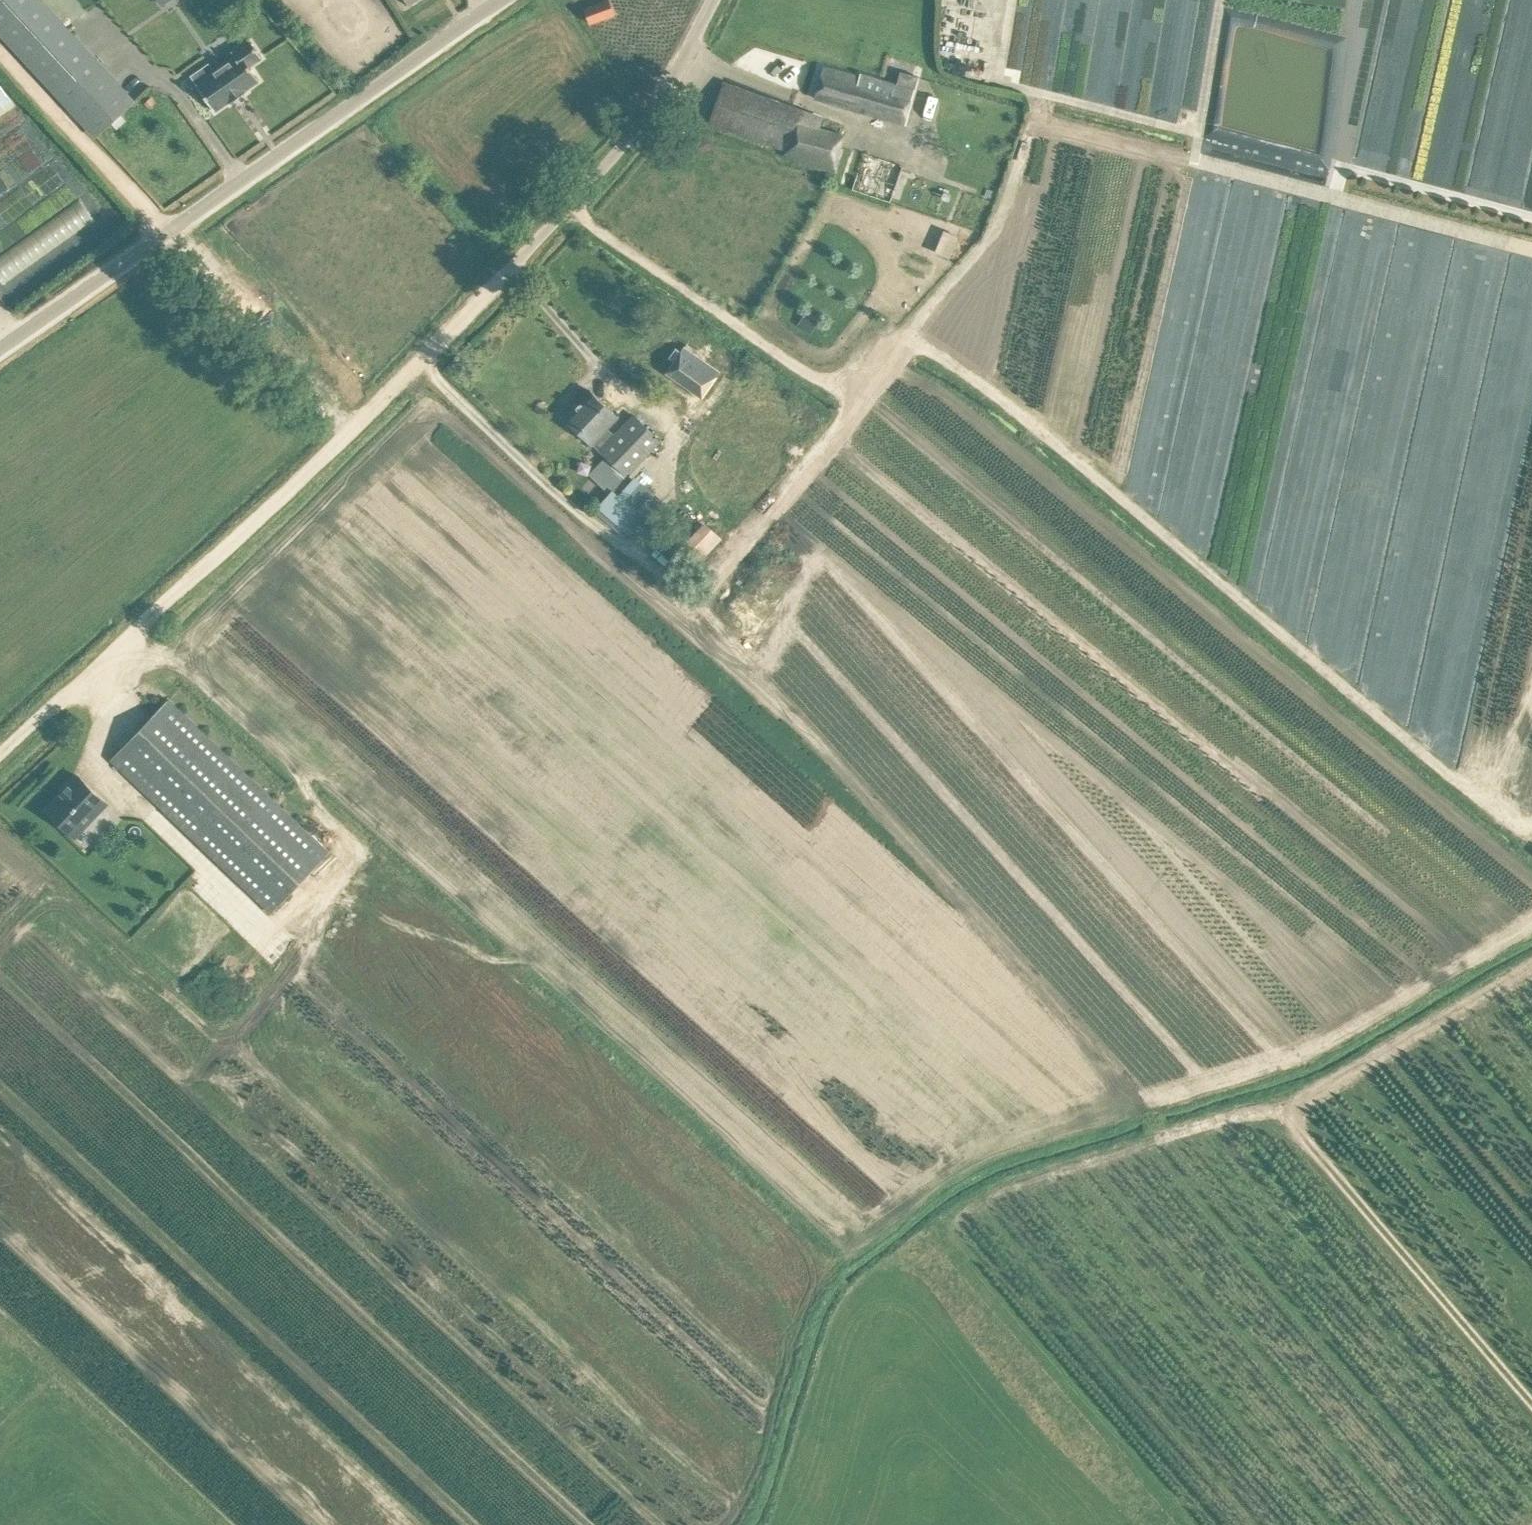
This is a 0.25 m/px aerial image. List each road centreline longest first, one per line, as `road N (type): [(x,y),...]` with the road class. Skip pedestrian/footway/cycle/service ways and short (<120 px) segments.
road 1 (unclassified): [(0,349),(498,0)]
road 2 (track): [(422,362),(0,752)]
road 3 (unclassified): [(422,362),(642,123),(712,0)]
road 4 (track): [(163,234),(0,56)]

